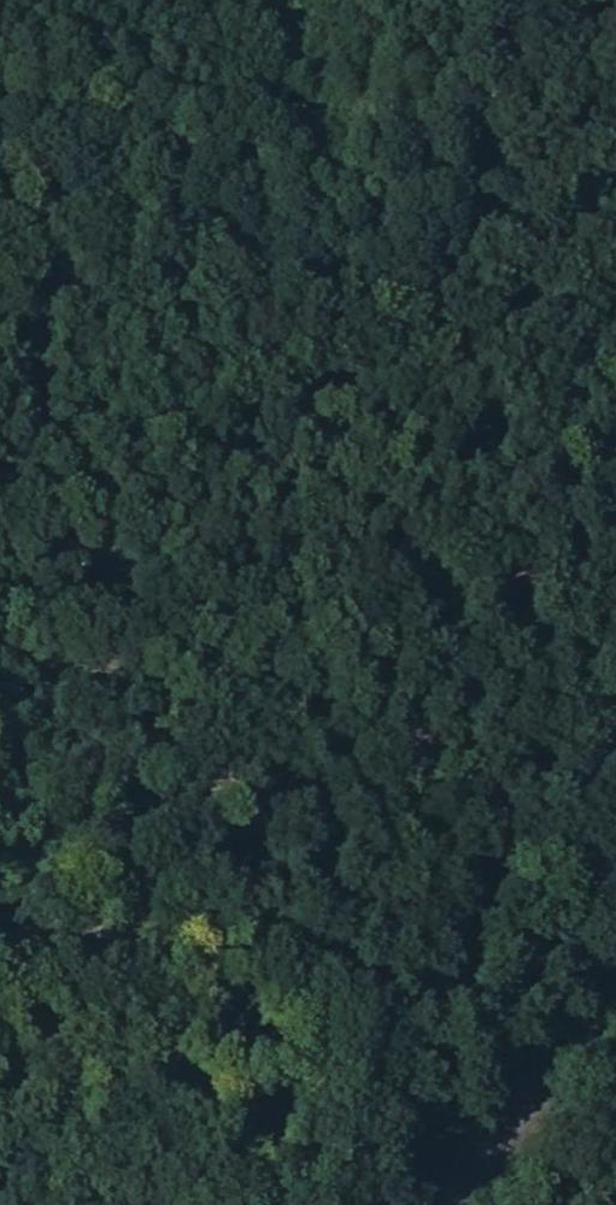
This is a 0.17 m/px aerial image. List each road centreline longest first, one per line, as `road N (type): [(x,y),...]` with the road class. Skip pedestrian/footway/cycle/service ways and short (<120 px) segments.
road 1 (tertiary): [(456,1204),(615,1027)]

